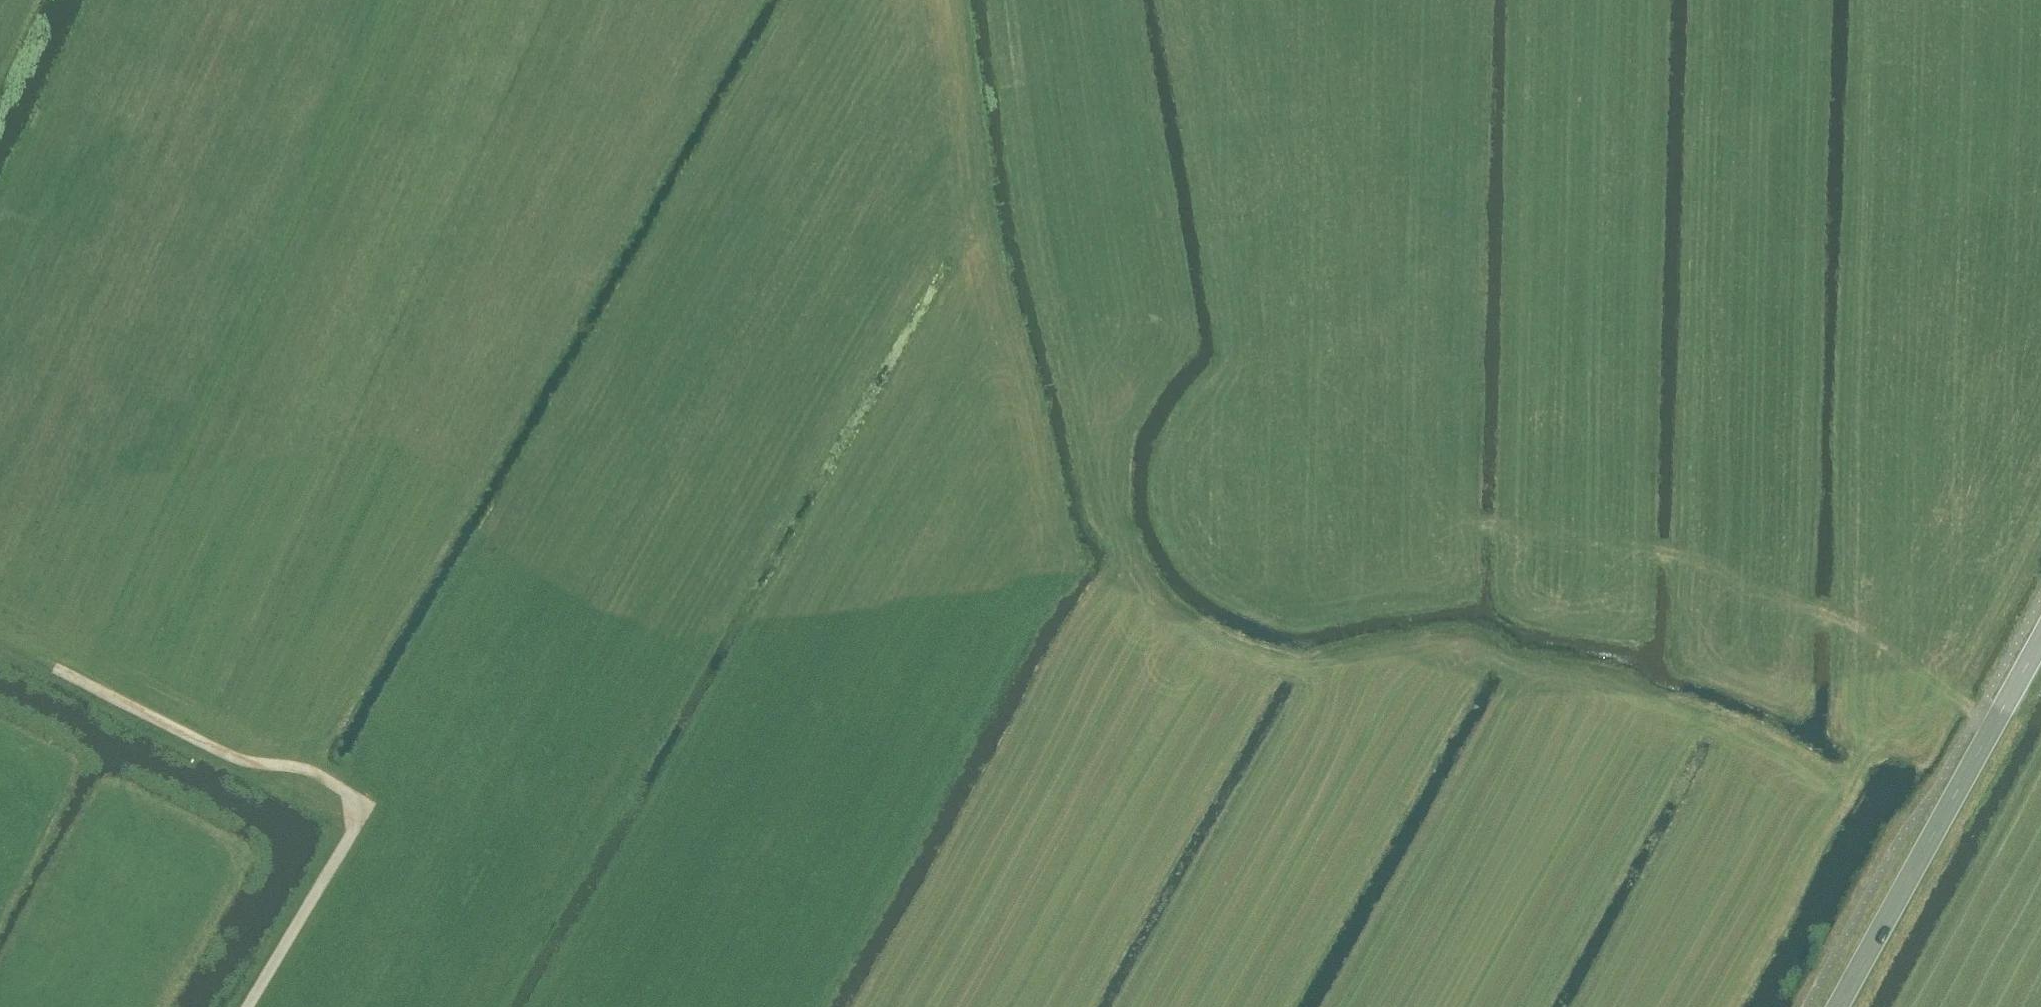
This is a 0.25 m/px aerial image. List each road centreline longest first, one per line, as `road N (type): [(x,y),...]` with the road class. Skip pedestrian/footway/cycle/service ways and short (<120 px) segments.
road 1 (track): [(249,1006),(355,829),(352,797),(307,771),(251,763),(213,748),(56,670)]
road 2 (tertiary): [(1841,1006),(2040,642)]

